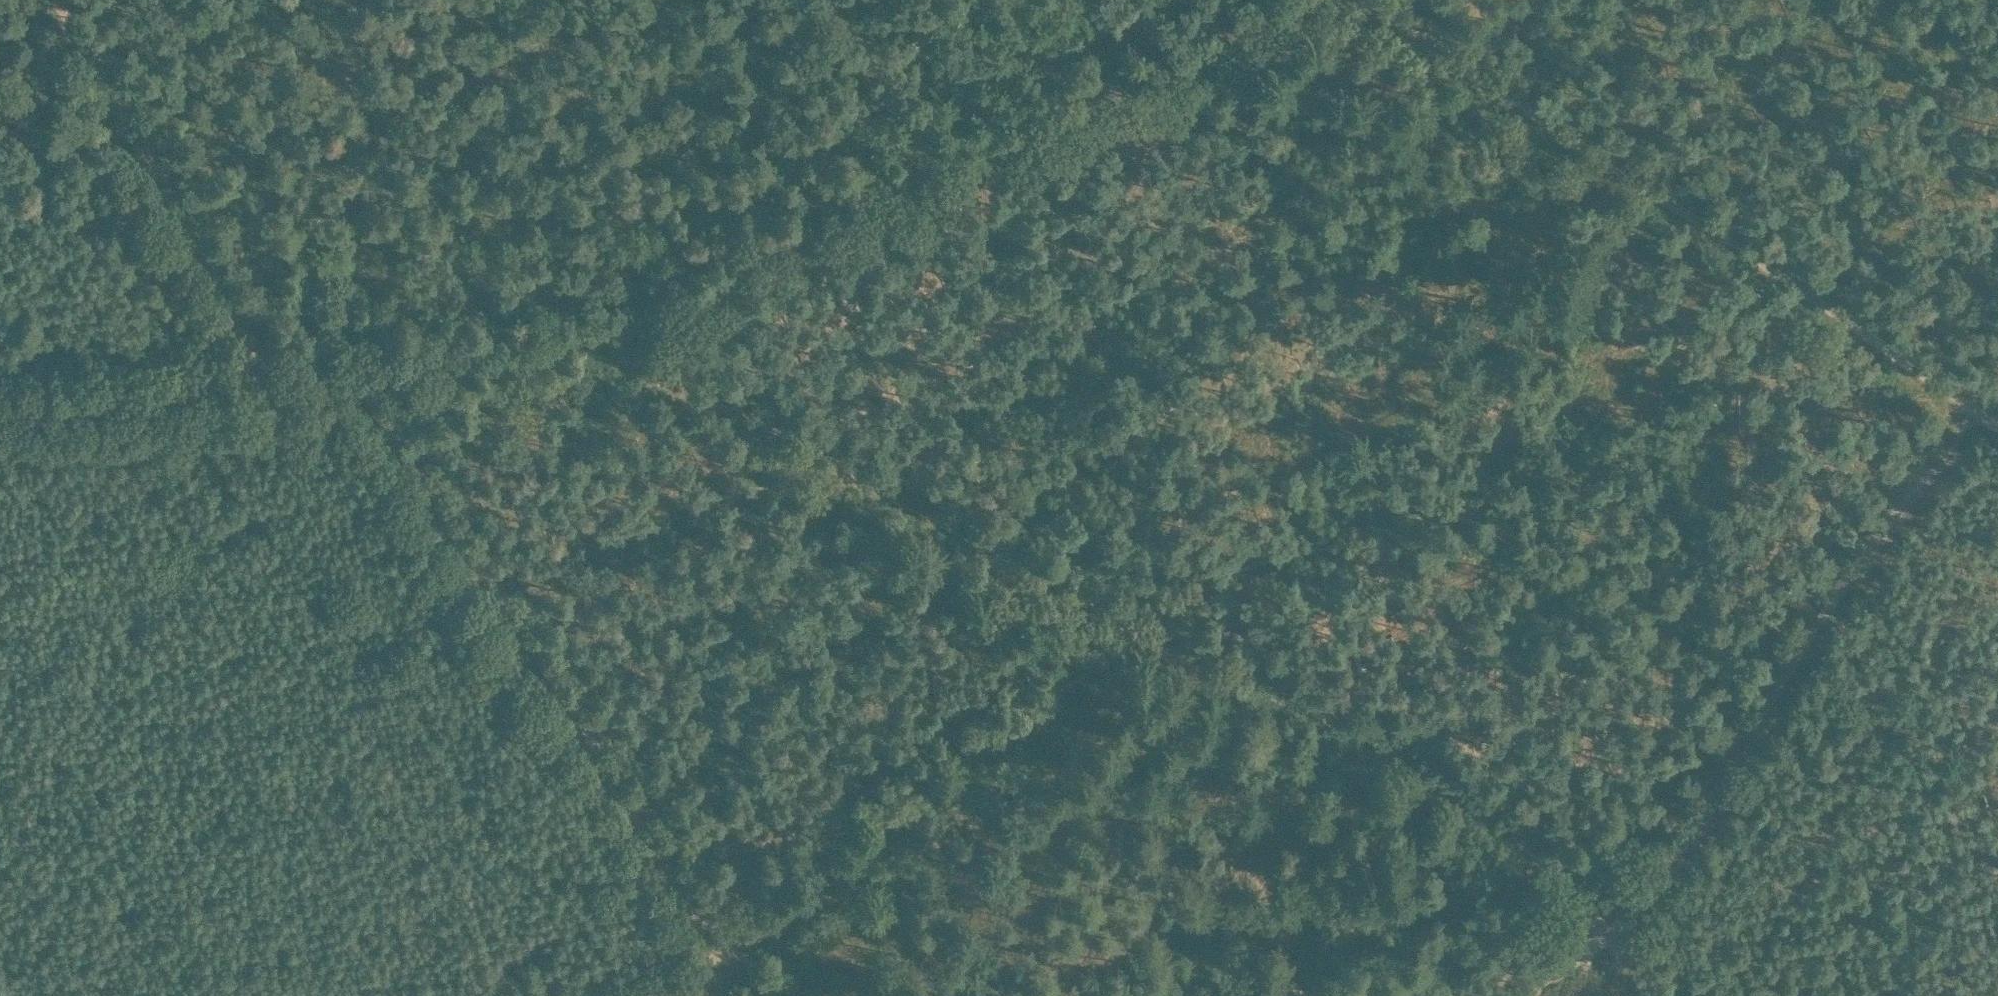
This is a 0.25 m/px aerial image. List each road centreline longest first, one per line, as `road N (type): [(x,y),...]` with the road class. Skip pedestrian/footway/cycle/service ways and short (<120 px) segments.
road 1 (track): [(1963,394),(1606,152)]
road 2 (track): [(271,367),(66,0)]
road 3 (track): [(1604,925),(1713,791),(1791,650),(1818,620)]
road 4 (track): [(1606,152),(1365,0)]
road 5 (track): [(1818,620),(1963,394)]
road 6 (track): [(716,961),(706,920),(656,843)]

